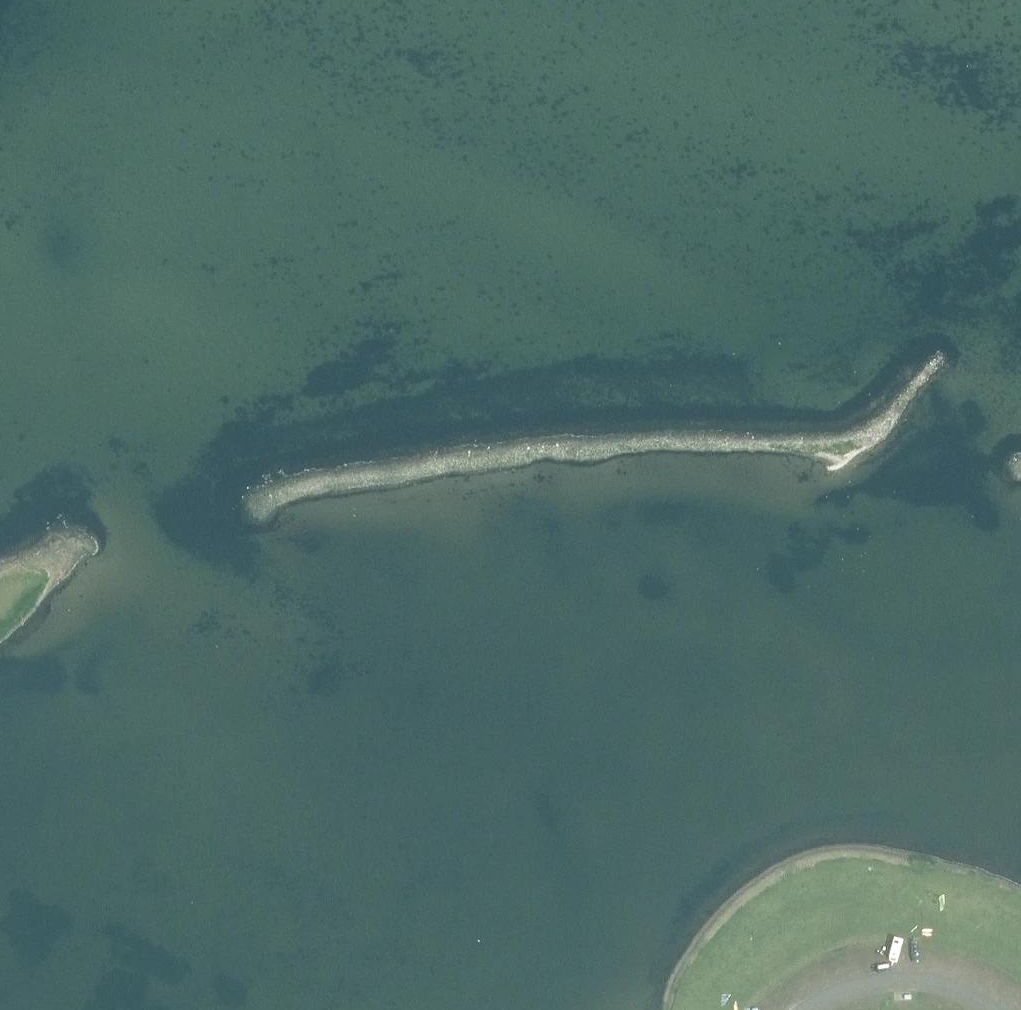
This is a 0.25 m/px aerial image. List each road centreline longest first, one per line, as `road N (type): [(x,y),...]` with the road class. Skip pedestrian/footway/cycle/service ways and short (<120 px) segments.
road 1 (residential): [(993,1009),(950,988),(907,980),(863,984),(809,1009)]

